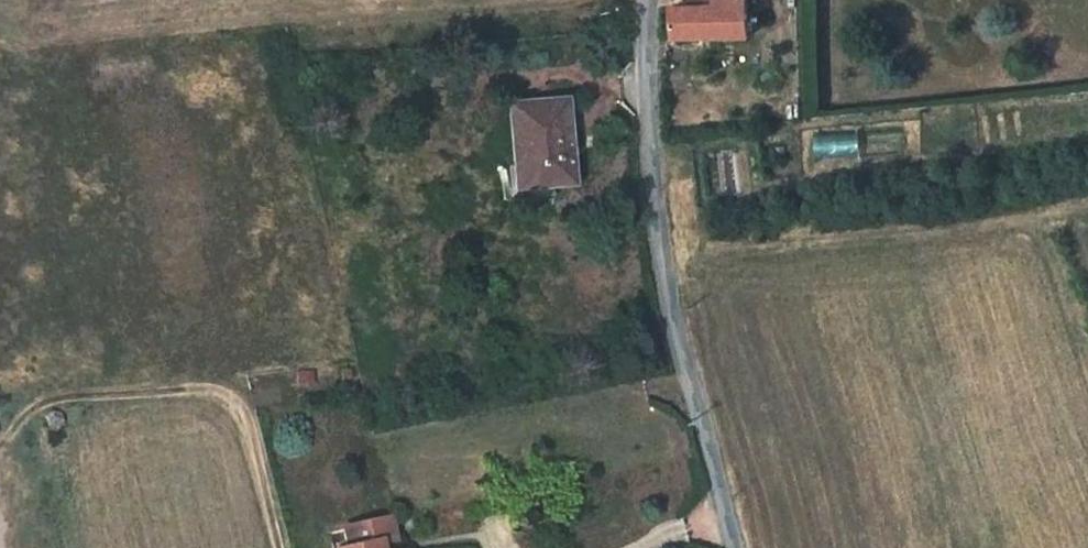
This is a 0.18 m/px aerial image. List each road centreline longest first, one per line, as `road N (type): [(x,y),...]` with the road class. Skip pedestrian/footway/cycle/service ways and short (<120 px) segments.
road 1 (unclassified): [(652,0),(652,163),(664,261),(739,547)]

